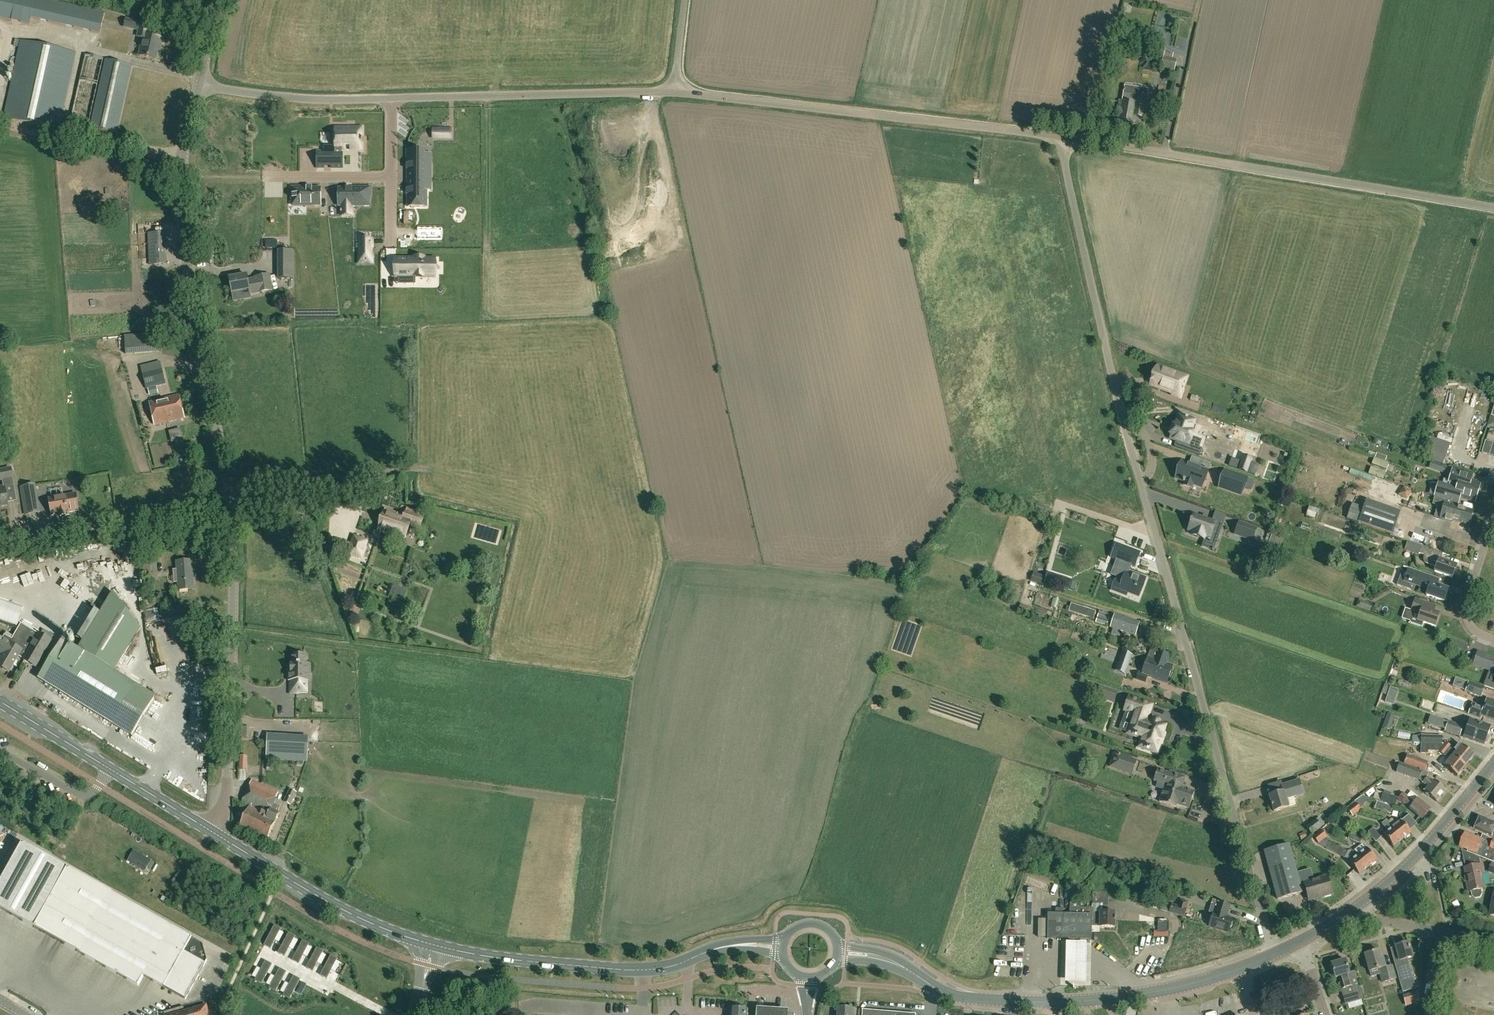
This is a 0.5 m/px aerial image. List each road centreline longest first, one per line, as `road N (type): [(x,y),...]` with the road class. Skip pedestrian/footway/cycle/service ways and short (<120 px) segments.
road 1 (unclassified): [(1276,955),(1245,864),(1089,269),(1065,139)]
road 2 (unclassified): [(212,832),(228,800),(231,525),(180,208),(199,86)]
road 3 (unclassified): [(674,93),(322,101),(199,86)]
road 4 (secondary): [(838,952),(887,959),(949,993),(1017,1000),(1145,994),(1244,969)]
road 5 (unclassified): [(1065,139),(674,93)]
road 6 (secondary): [(784,951),(741,946),(633,970),(435,946)]
road 7 (unclassified): [(1493,209),(1166,154)]
road 8 (secondary): [(435,946),(356,916),(212,832)]
road 9 (secondary): [(212,832),(0,702)]
road 10 (track): [(0,549),(230,501)]
road 11 (secondary): [(1358,906),(1418,854),(1493,764)]
road 12 (unclassified): [(1166,154),(1199,0)]
road 13 (residential): [(1493,639),(1477,634),(1465,614),(1493,515)]

